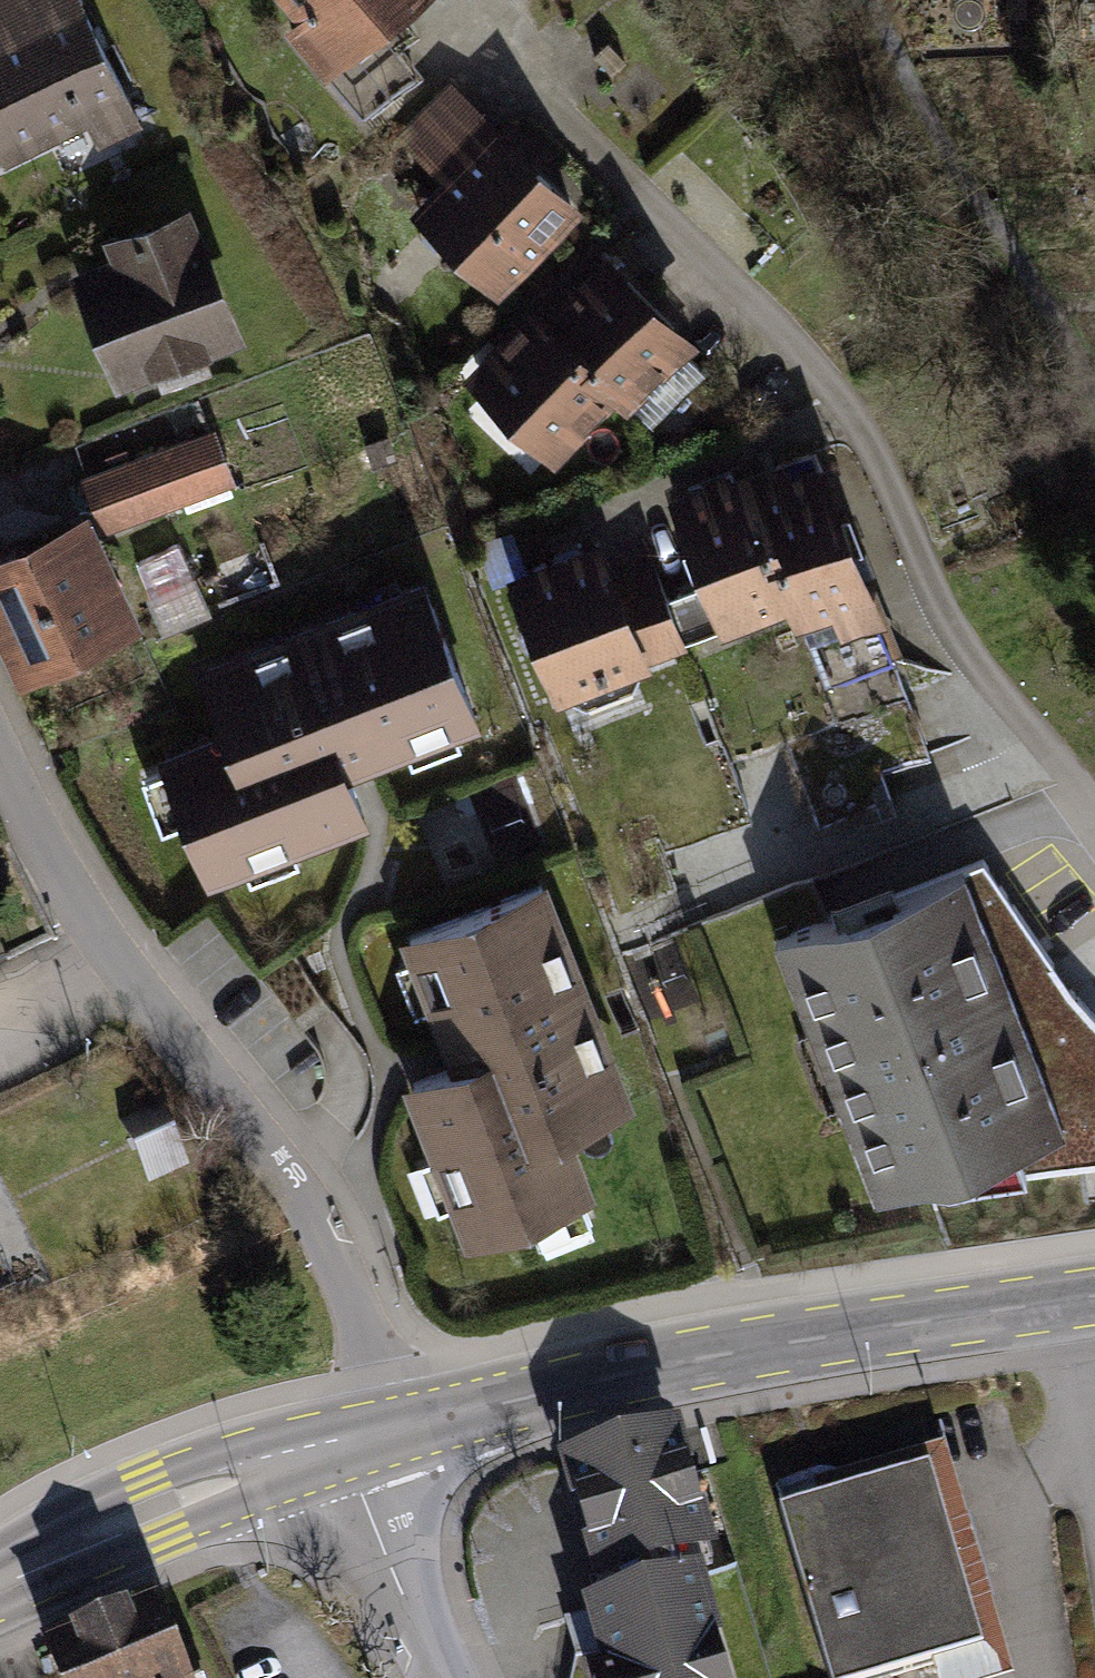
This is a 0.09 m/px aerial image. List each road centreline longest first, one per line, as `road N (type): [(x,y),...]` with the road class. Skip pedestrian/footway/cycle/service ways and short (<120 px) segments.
road 1 (tertiary): [(390,1428),(738,1351),(1094,1298)]
road 2 (residential): [(390,1428),(359,1313),(328,1242),(287,1177),(112,959)]
road 3 (tertiary): [(0,1587),(156,1507),(344,1442)]
road 4 (residential): [(112,959),(0,703)]
road 5 (residential): [(344,1442),(440,1677)]
road 6 (residential): [(0,1008),(112,959)]

